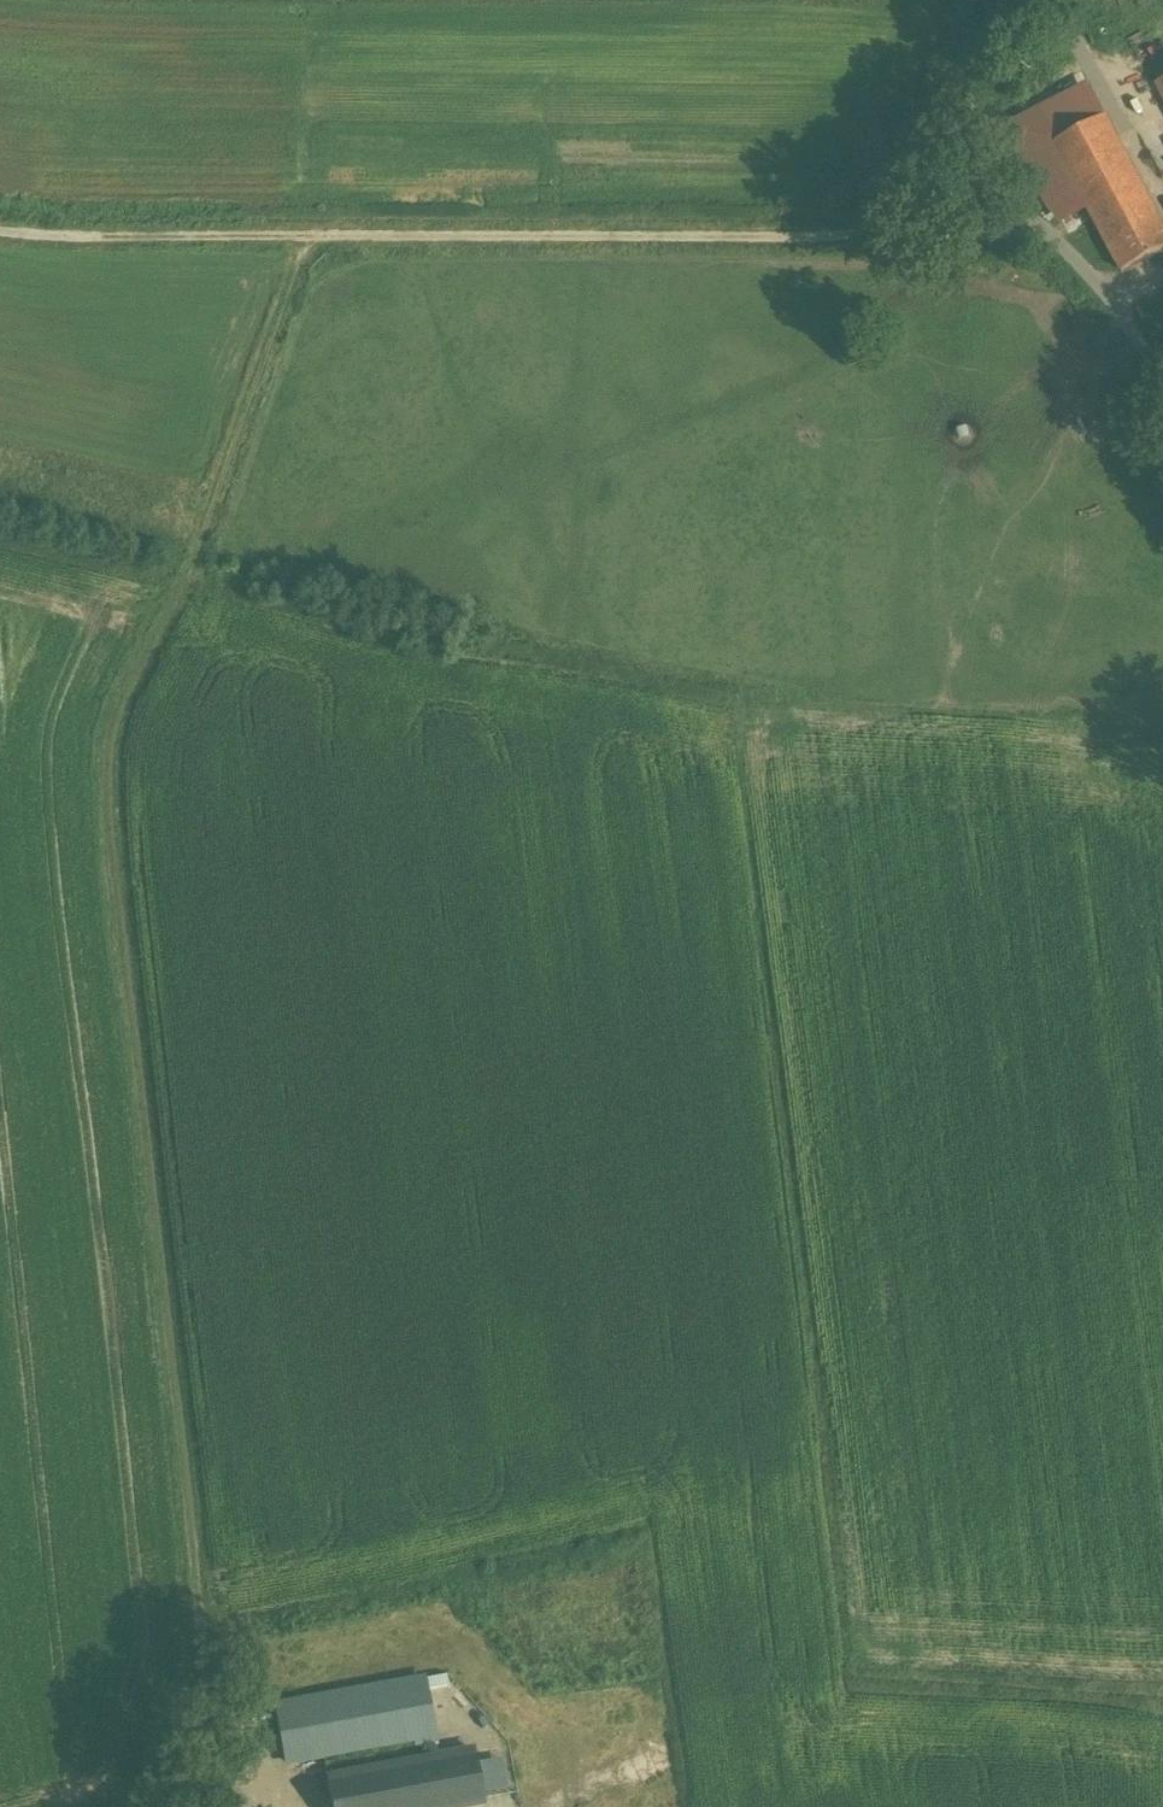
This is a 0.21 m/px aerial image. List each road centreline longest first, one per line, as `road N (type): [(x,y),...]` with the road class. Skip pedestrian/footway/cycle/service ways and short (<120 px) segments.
road 1 (track): [(321,232),(298,265),(171,613),(117,718),(109,780),(112,859),(203,1641),(178,1749),(154,1806)]
road 2 (track): [(971,125),(867,222),(816,235),(0,224)]

